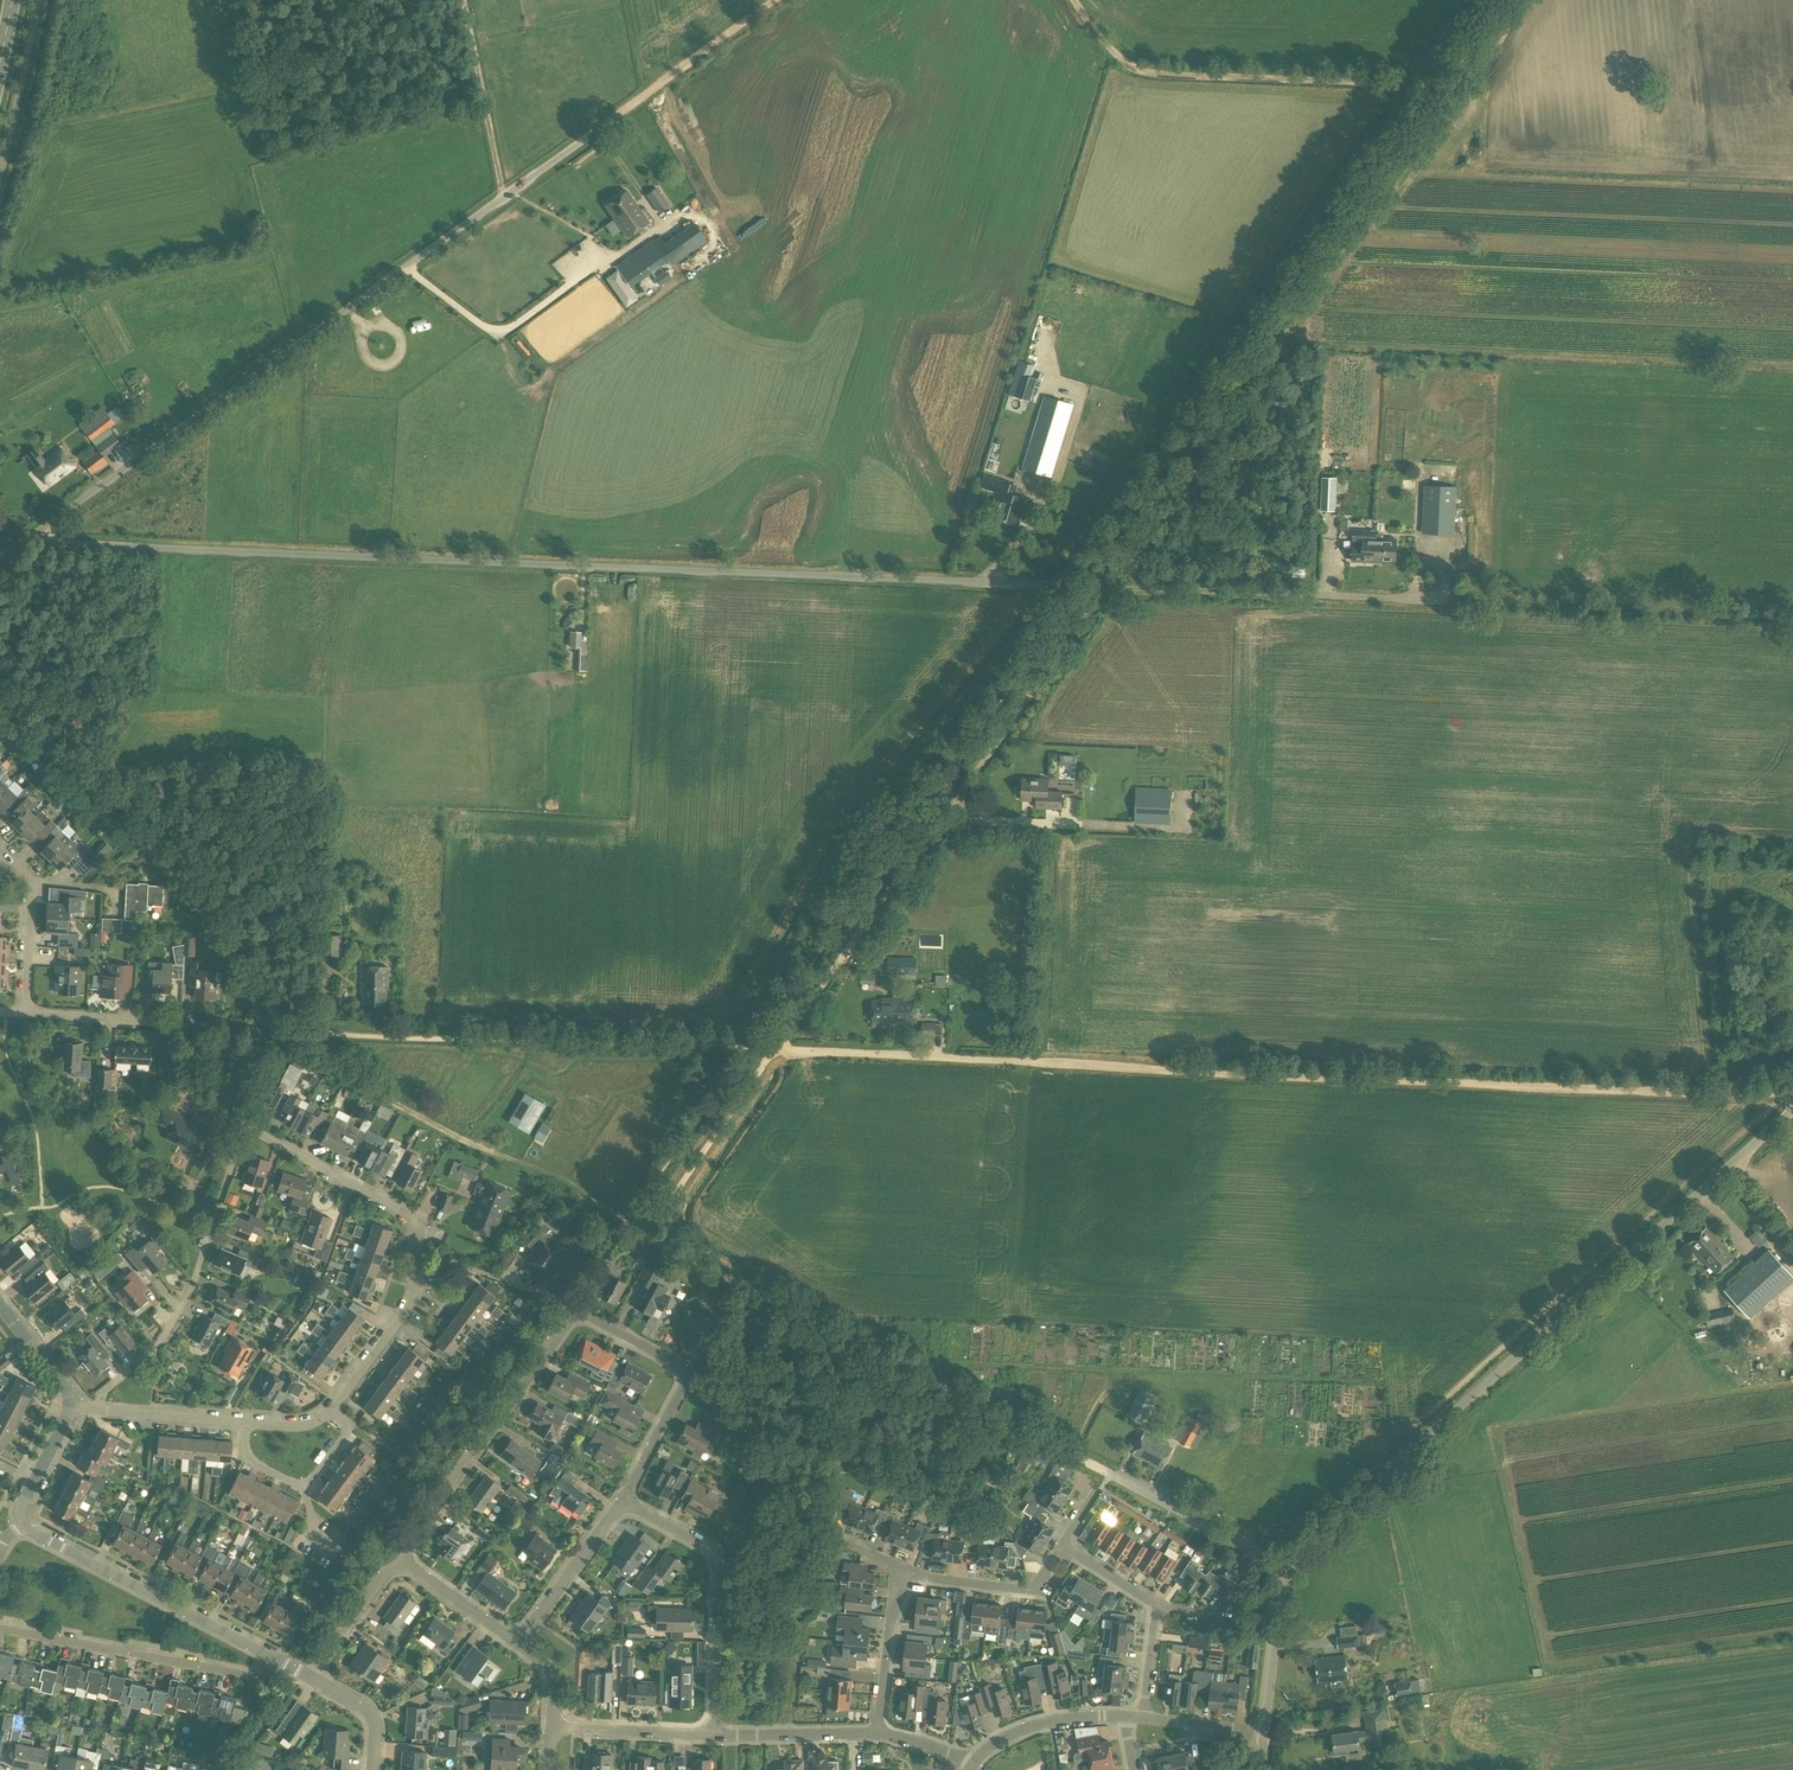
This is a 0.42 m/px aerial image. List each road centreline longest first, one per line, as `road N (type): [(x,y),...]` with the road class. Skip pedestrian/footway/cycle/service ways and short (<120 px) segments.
road 1 (track): [(0,706),(193,907),(302,1054),(1287,1569)]
road 2 (track): [(280,1024),(1792,1094)]
road 3 (unclassified): [(1110,586),(28,545)]
road 4 (unclassified): [(28,545),(605,121)]
road 5 (track): [(982,772),(673,1205),(671,1245)]
road 6 (unclassified): [(1397,1467),(1792,1117)]
road 7 (residential): [(249,1128),(417,1221),(413,1311),(334,1414)]
road 8 (track): [(1072,0),(1133,68),(1448,84)]
road 9 (unclassified): [(1466,603),(1223,601),(1110,586)]
road 10 (residential): [(249,1128),(193,1295),(159,1351),(106,1395),(100,1411)]
road 11 (residential): [(1266,1737),(1287,1569),(1397,1467)]
road 12 (residential): [(407,1563),(415,1536),(577,1312)]
road 13 (residential): [(27,1014),(186,1025),(184,1091),(249,1128)]
road 14 (residential): [(717,1737),(720,1552),(626,1501)]
road 15 (residential): [(277,1660),(256,1676),(0,1628)]
road 16 (residential): [(277,1660),(24,1528)]
road 17 (residential): [(626,1501),(693,1375),(577,1312)]
road 18 (unclassified): [(1110,586),(982,772)]
road 19 (track): [(605,121),(774,0)]
road 20 (residential): [(246,1425),(255,1464),(309,1492),(354,1429),(334,1414)]
road 21 (residential): [(897,1576),(1025,1590),(1042,1581),(1063,1548)]
road 22 (residential): [(517,1644),(626,1501)]
road 23 (residential): [(0,850),(36,885),(27,1014)]
road 24 (residential): [(717,1737),(551,1728)]
road 25 (residential): [(883,1734),(717,1737)]
road 26 (residential): [(1124,1718),(1034,1726),(973,1765)]
road 27 (residential): [(883,1734),(897,1576)]
road 28 (residential): [(315,1679),(387,1575),(407,1563)]
road 29 (residential): [(246,1425),(100,1411)]
road 30 (residential): [(517,1644),(407,1563)]
road 31 (residential): [(24,1528),(22,1508),(72,1409)]
road 32 (residential): [(72,1409),(65,1388),(0,1306)]
road 33 (residential): [(1266,1737),(1144,1719)]
road 34 (residential): [(373,1769),(374,1719),(315,1679)]

